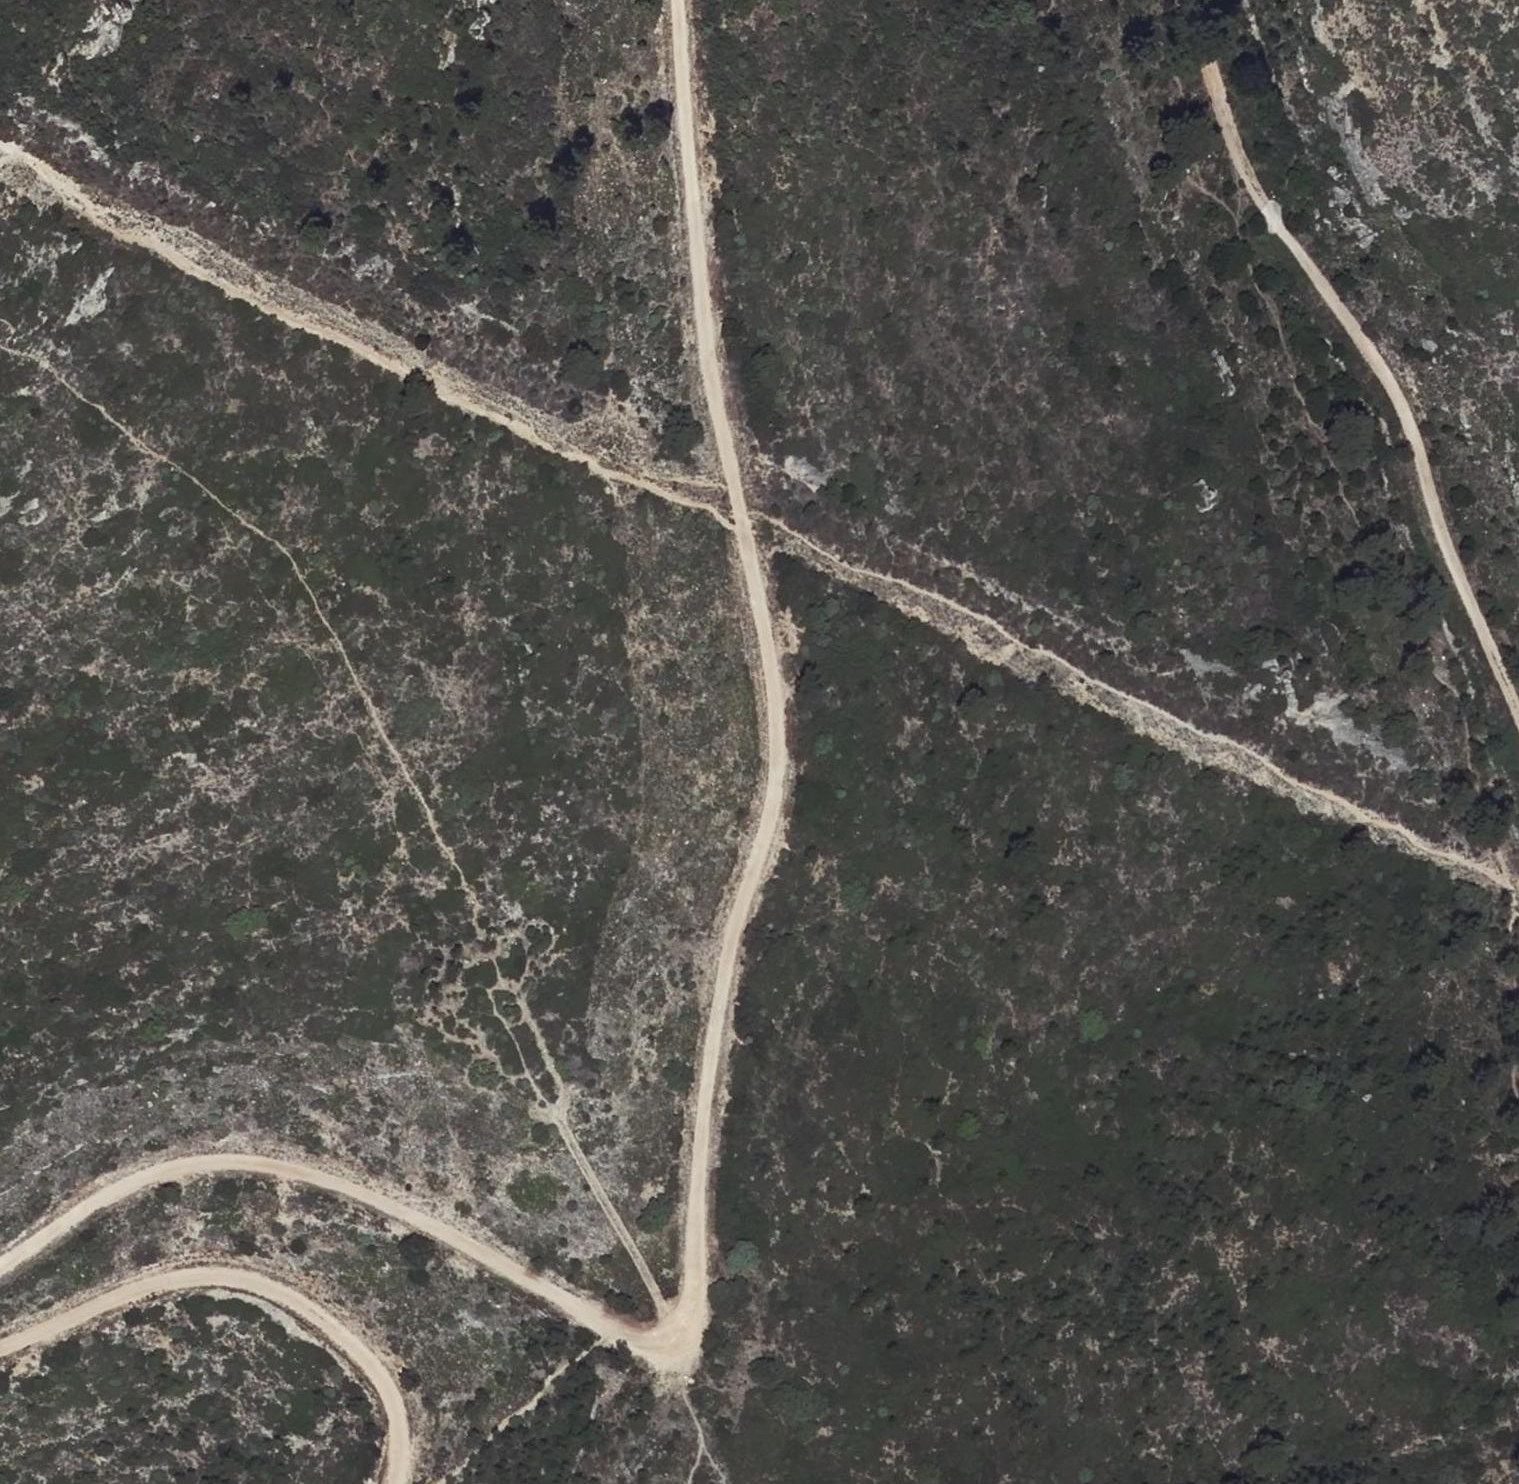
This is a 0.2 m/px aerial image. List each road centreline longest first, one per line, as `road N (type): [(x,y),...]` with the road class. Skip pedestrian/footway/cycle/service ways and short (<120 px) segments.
road 1 (track): [(0,1267),(72,1212),(171,1166),(297,1165),(387,1197),(609,1324),(667,1345),(693,1316),(702,1148),(727,949),(776,754),(699,307),(674,0)]
road 2 (track): [(1184,0),(1223,115),(1276,230),(1399,402),(1438,532),(1487,641),(1518,741)]
road 3 (track): [(396,1483),(398,1401),(338,1332),(254,1280),(151,1280),(0,1344)]

